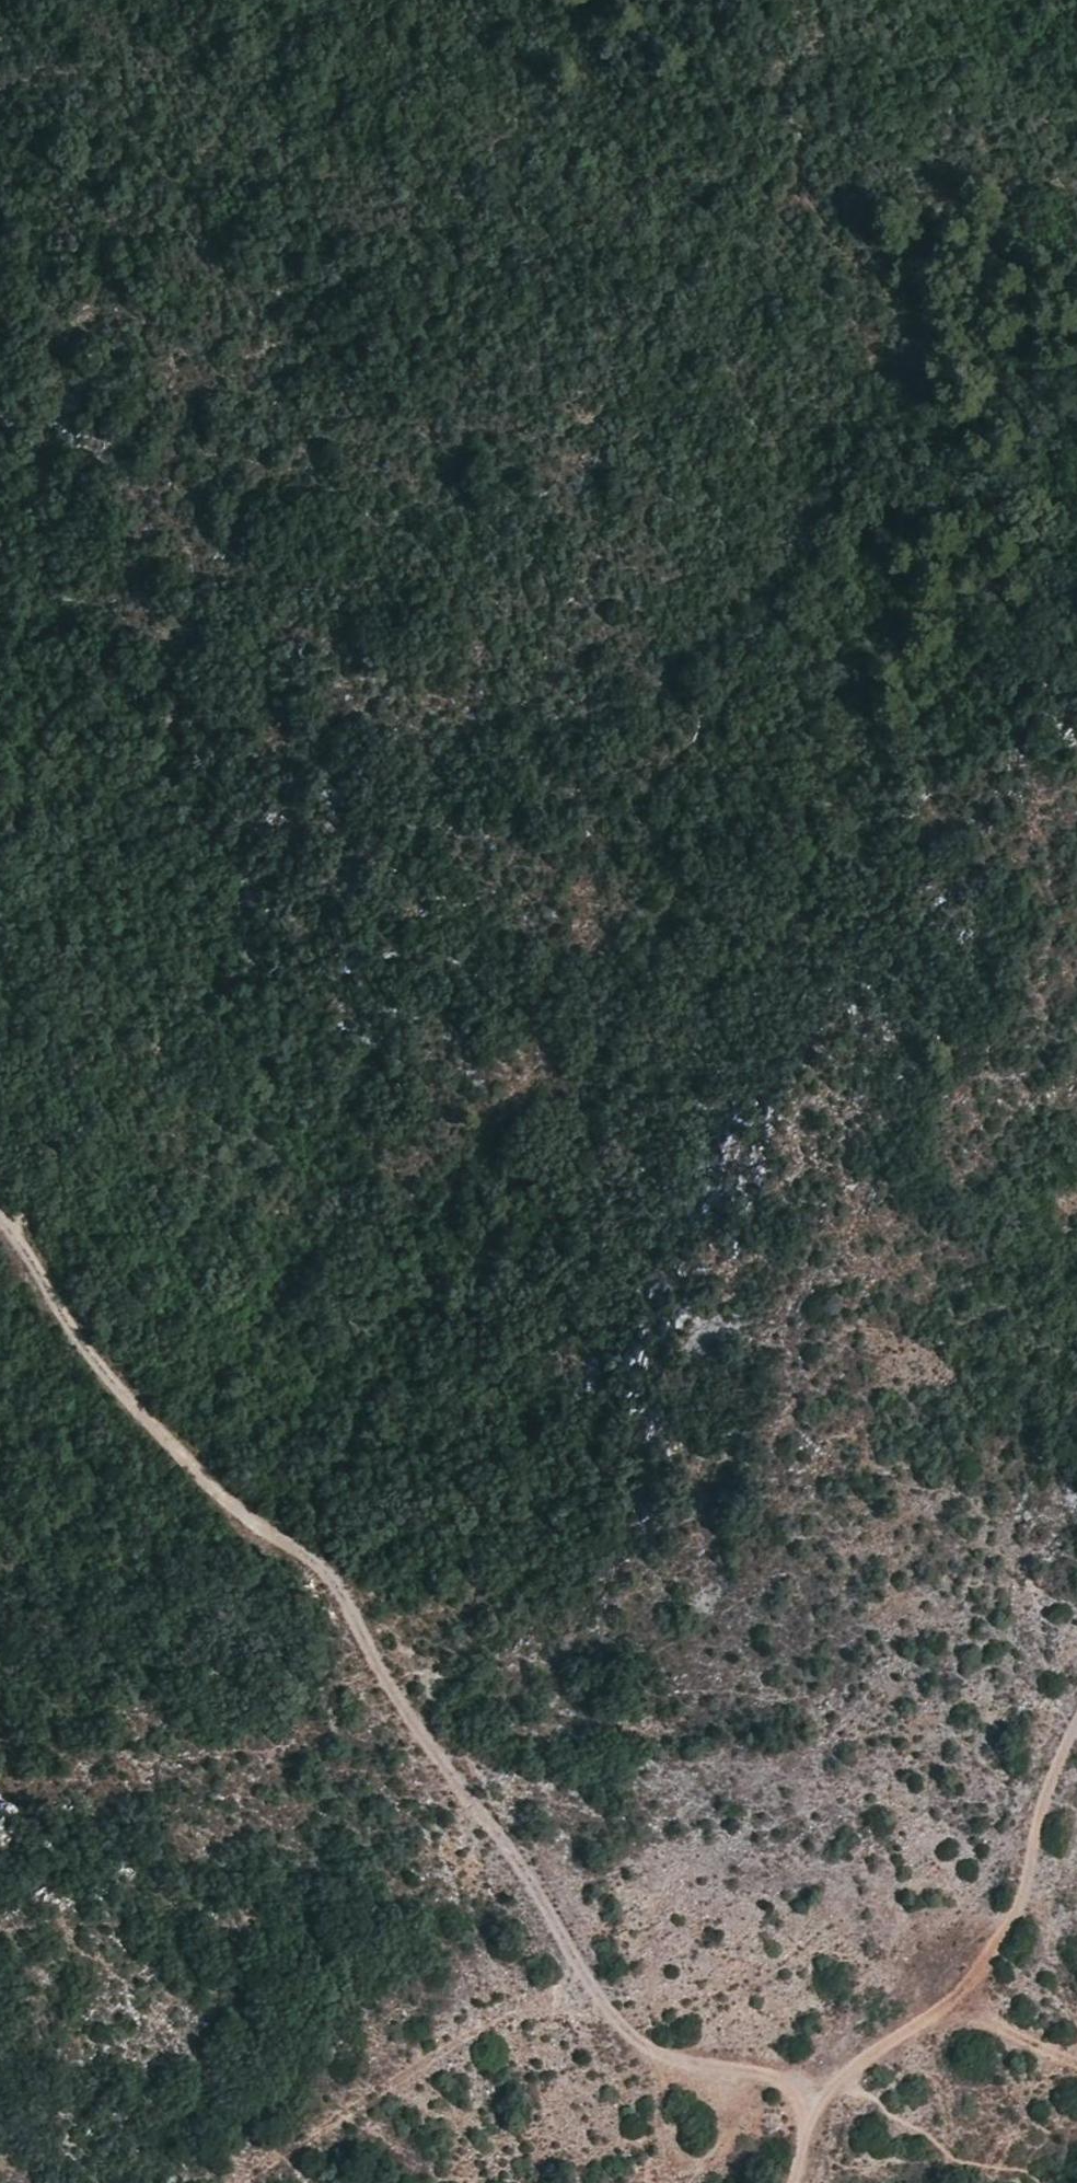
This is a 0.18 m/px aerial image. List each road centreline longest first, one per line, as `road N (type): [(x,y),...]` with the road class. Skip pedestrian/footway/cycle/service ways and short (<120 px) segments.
road 1 (track): [(0,1226),(243,1519),(330,1580),(484,1824),(618,2019),(653,2057),(766,2074),(807,2098)]
road 2 (track): [(1076,1722),(1045,1795),(1026,1908),(977,1973),(807,2098),(786,2182)]

